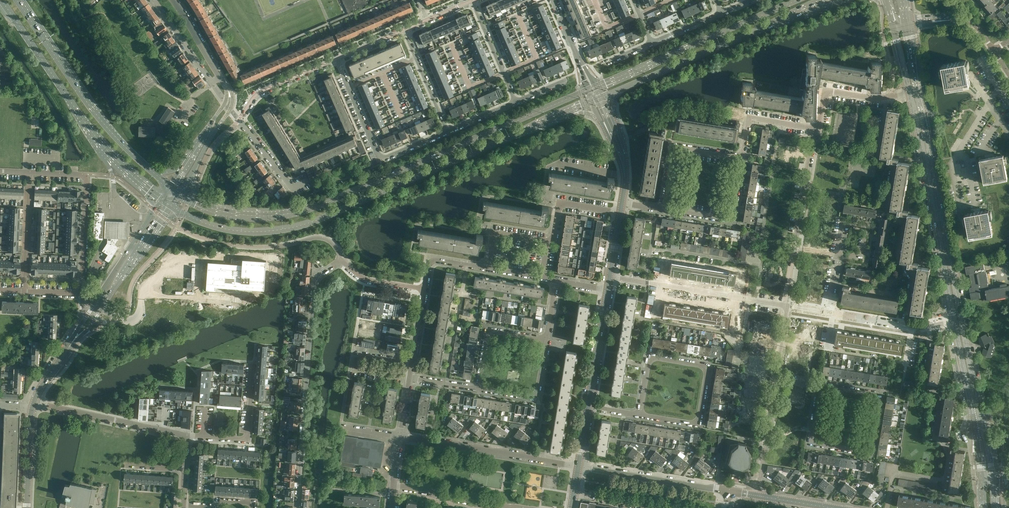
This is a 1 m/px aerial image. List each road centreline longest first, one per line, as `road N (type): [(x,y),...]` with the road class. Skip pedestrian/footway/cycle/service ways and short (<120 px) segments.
road 1 (tertiary): [(993,479),(907,26)]
road 2 (secondary): [(170,206),(227,229),(295,227),(568,112)]
road 3 (secondary): [(587,90),(313,208),(264,216),(208,207)]
road 4 (residential): [(297,507),(315,282),(342,259)]
road 5 (secondary): [(1,0),(106,152),(162,200)]
road 6 (tertiary): [(909,92),(954,322)]
road 7 (secondary): [(620,90),(828,0)]
road 8 (residential): [(308,181),(291,189),(239,120),(259,92),(336,59)]
road 9 (secondary): [(153,173),(103,119),(19,0)]
road 10 (secondary): [(796,0),(596,86)]
road 11 (residential): [(446,131),(380,160),(336,59)]
road 12 (residential): [(578,467),(400,436)]
road 13 (residential): [(818,385),(809,443),(870,453),(878,394)]
road 14 (residential): [(639,415),(698,425),(707,366),(649,356)]
road 15 (residential): [(785,306),(813,130)]
road 16 (residential): [(785,306),(610,277)]
road 17 (tertiary): [(954,322),(982,479)]
road 18 (residential): [(35,405),(186,436)]
road 19 (tertiary): [(728,491),(578,467)]
road 20 (residential): [(186,436),(248,440),(253,362)]
road 21 (residential): [(409,377),(351,368),(354,351),(412,360)]
road 22 (residential): [(743,156),(731,220),(663,209)]
road 23 (residential): [(663,209),(673,148),(743,156)]
road 24 (residential): [(521,507),(394,485)]
road 25 (residential): [(954,322),(914,327),(828,313)]
road 26 (residential): [(813,130),(825,92),(873,98),(909,92)]
road 27 (tertiary): [(162,200),(94,303)]
road 28 (tertiary): [(102,307),(170,206)]

